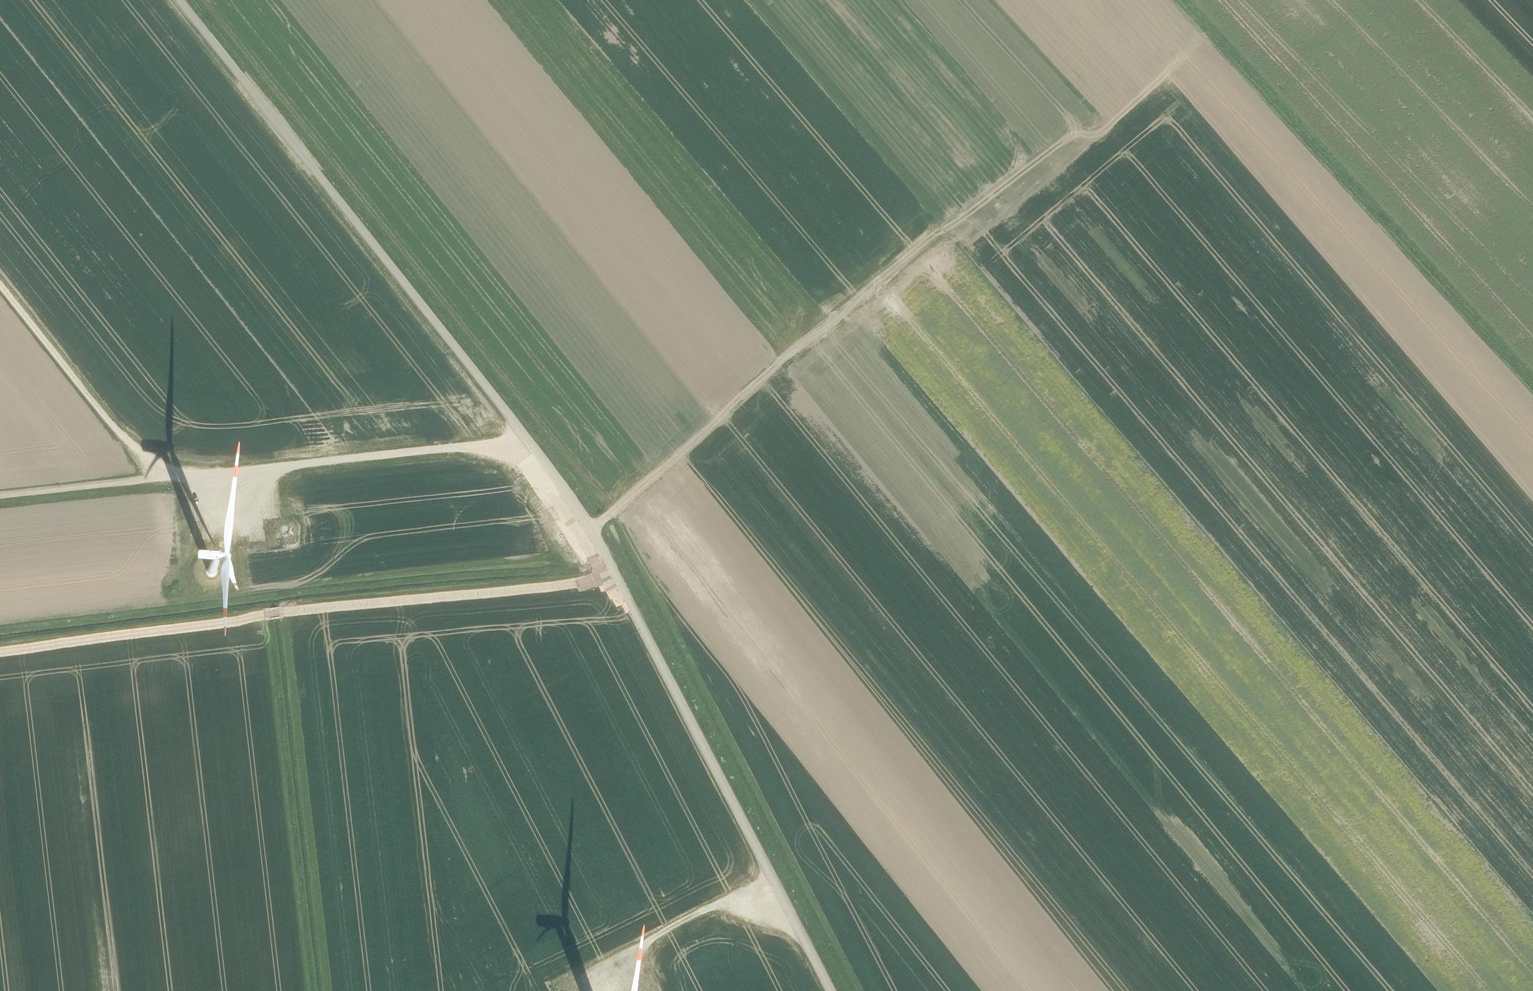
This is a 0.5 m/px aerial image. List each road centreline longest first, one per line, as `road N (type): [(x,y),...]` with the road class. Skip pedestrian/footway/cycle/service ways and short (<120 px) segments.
road 1 (unclassified): [(831,990),(581,517),(183,0)]
road 2 (track): [(529,442),(0,496)]
road 3 (track): [(190,474),(128,442),(0,282)]
road 4 (track): [(775,883),(636,949),(611,980)]

